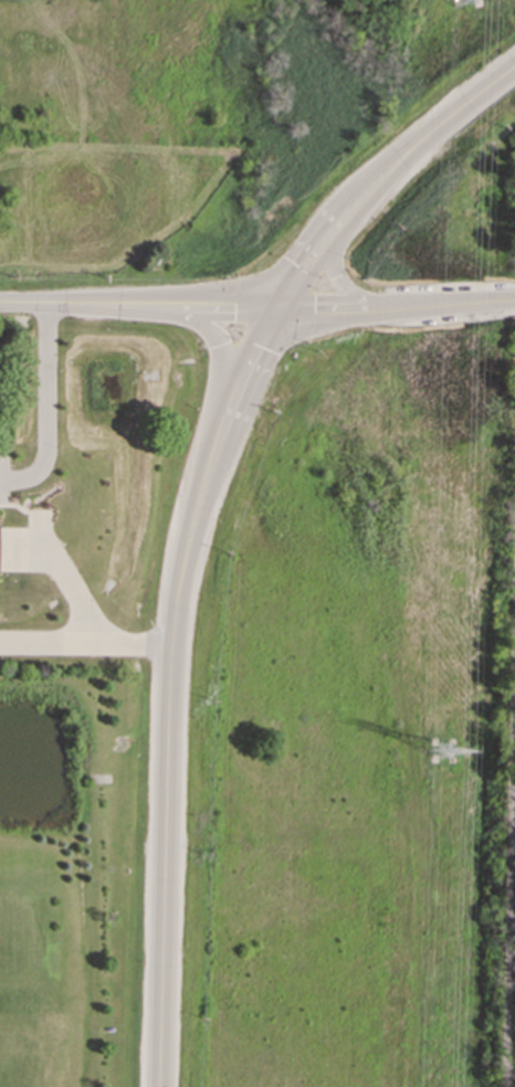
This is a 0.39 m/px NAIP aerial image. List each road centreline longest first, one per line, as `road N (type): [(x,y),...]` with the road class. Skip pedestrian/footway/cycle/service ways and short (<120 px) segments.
road 1 (secondary): [(84,305),(186,315),(219,345),(192,524)]
road 2 (secondary): [(167,789),(158,1086)]
road 3 (secondary): [(167,789),(172,648),(192,524)]
road 4 (secondary): [(340,215),(411,144),(514,62)]
road 5 (secondary): [(192,524),(223,420),(272,309)]
road 6 (tertiary): [(272,309),(84,305)]
road 7 (secondary): [(406,307),(358,299),(338,282),(332,253),(340,215)]
road 8 (tertiary): [(406,307),(272,309)]

